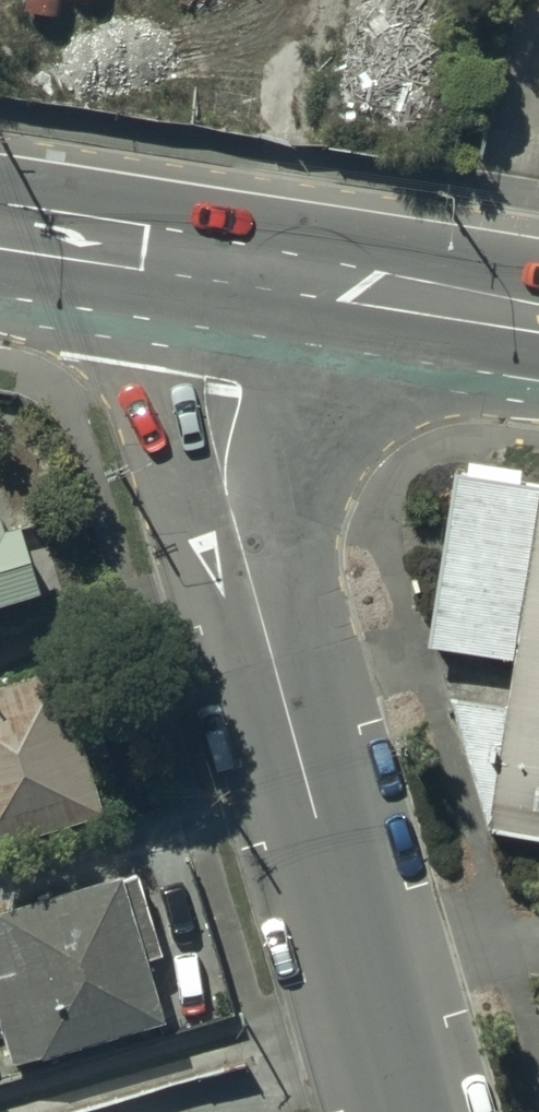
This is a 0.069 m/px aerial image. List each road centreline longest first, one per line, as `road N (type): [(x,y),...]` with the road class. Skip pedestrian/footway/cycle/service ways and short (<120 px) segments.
road 1 (tertiary): [(402,1111),(233,549),(204,275)]
road 2 (primary): [(204,275),(538,325)]
road 3 (primary): [(0,247),(204,275)]

